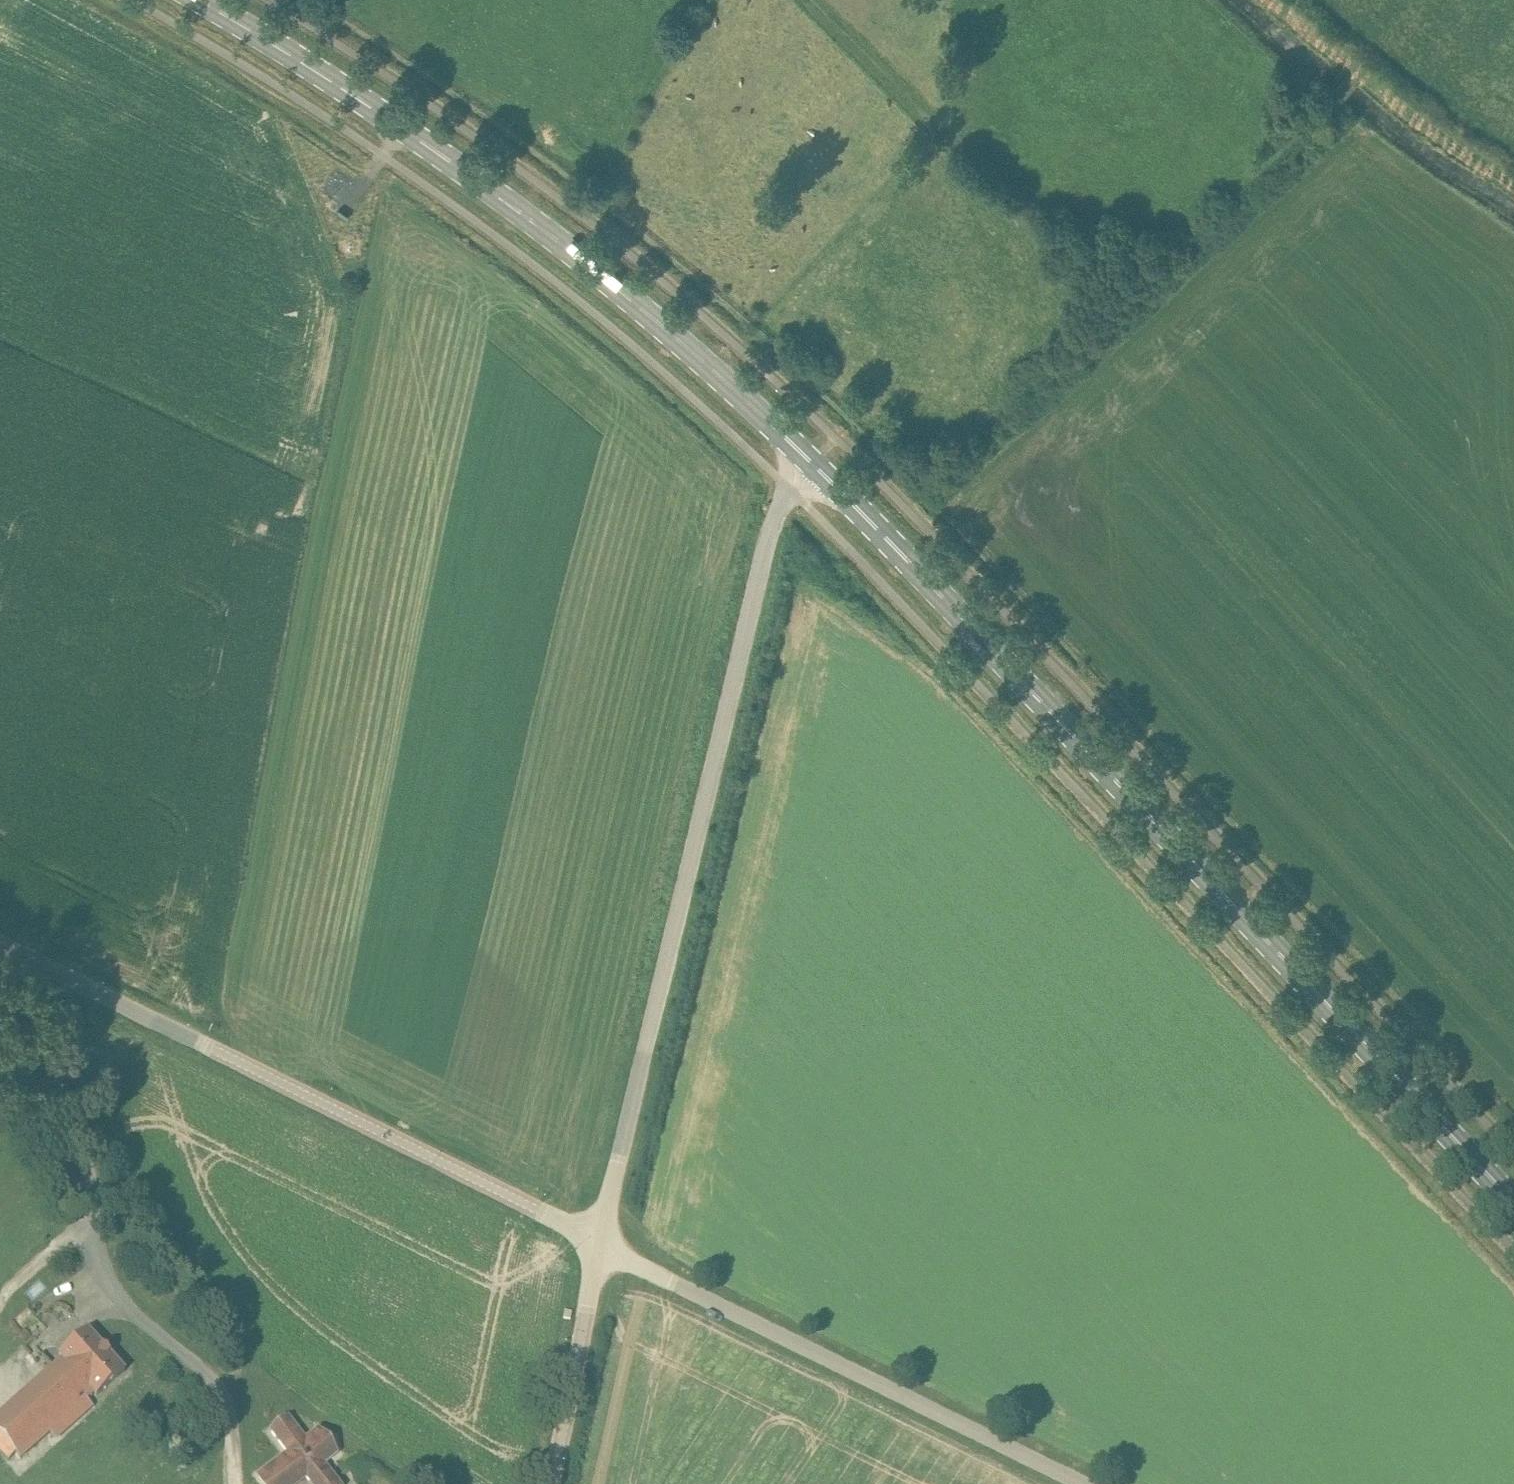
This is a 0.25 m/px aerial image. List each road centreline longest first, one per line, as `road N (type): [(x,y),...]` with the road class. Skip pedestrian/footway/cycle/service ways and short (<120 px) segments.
road 1 (primary): [(1513,1201),(813,462)]
road 2 (unclassified): [(601,1241),(767,537),(813,462)]
road 3 (primary): [(813,462),(571,249),(329,78),(202,0)]
road 4 (unclassified): [(601,1241),(0,940)]
road 5 (track): [(0,1293),(77,1237),(90,1209),(83,1142),(54,1082),(0,1030)]
road 6 (unclassified): [(550,1483),(601,1241)]

